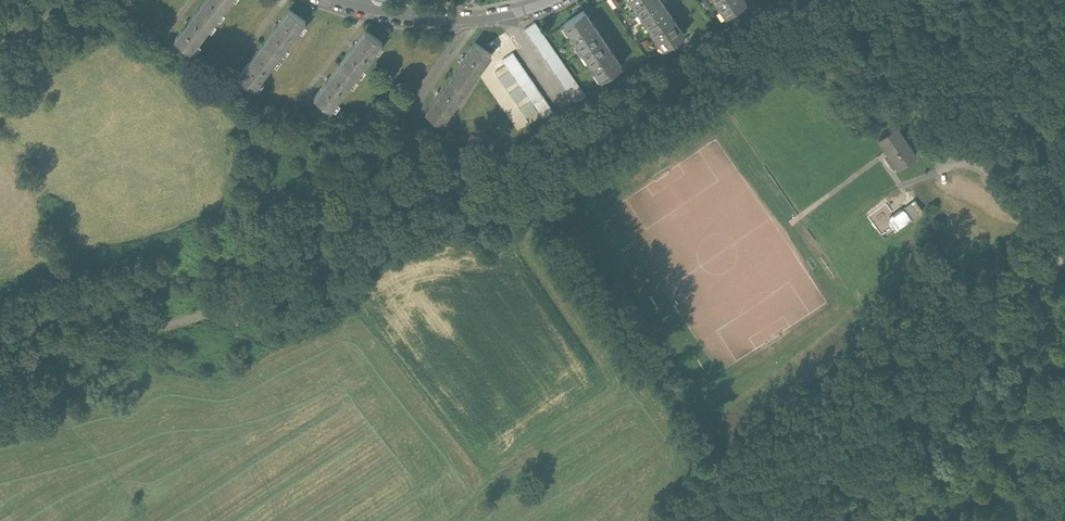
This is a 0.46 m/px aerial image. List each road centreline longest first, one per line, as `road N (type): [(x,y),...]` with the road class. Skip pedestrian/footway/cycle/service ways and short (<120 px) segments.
road 1 (track): [(1064,314),(918,520)]
road 2 (residential): [(556,0),(473,23),(357,8)]
road 3 (unclassified): [(1064,259),(1012,188),(984,169),(938,165)]

